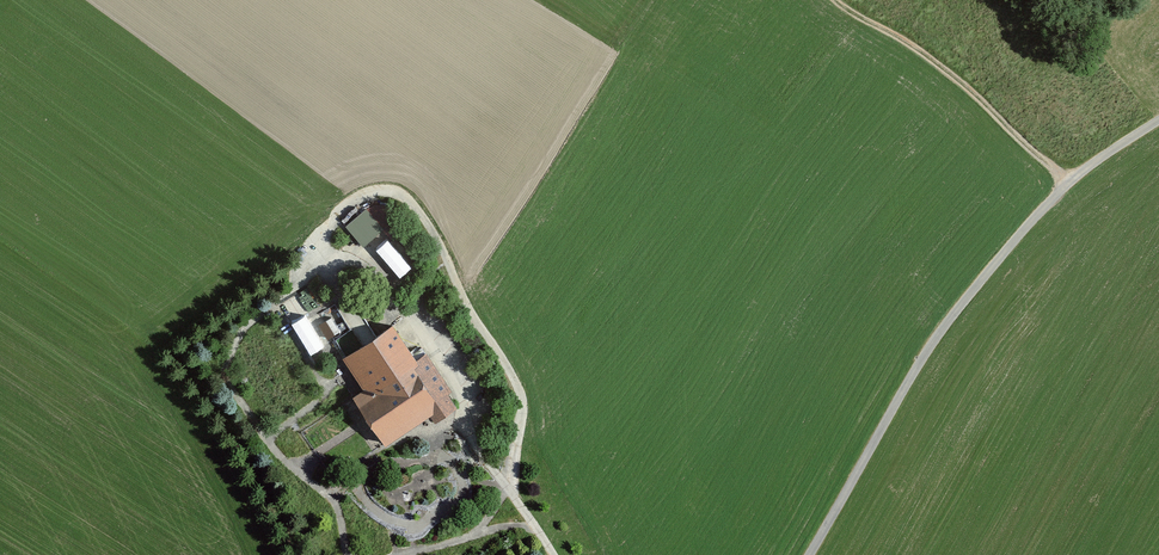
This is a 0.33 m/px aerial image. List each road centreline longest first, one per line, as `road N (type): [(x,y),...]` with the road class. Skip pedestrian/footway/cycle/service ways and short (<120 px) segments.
road 1 (unclassified): [(1158,119),(1070,181),(958,307),(809,554)]
road 2 (track): [(1070,181),(905,41),(838,0)]

